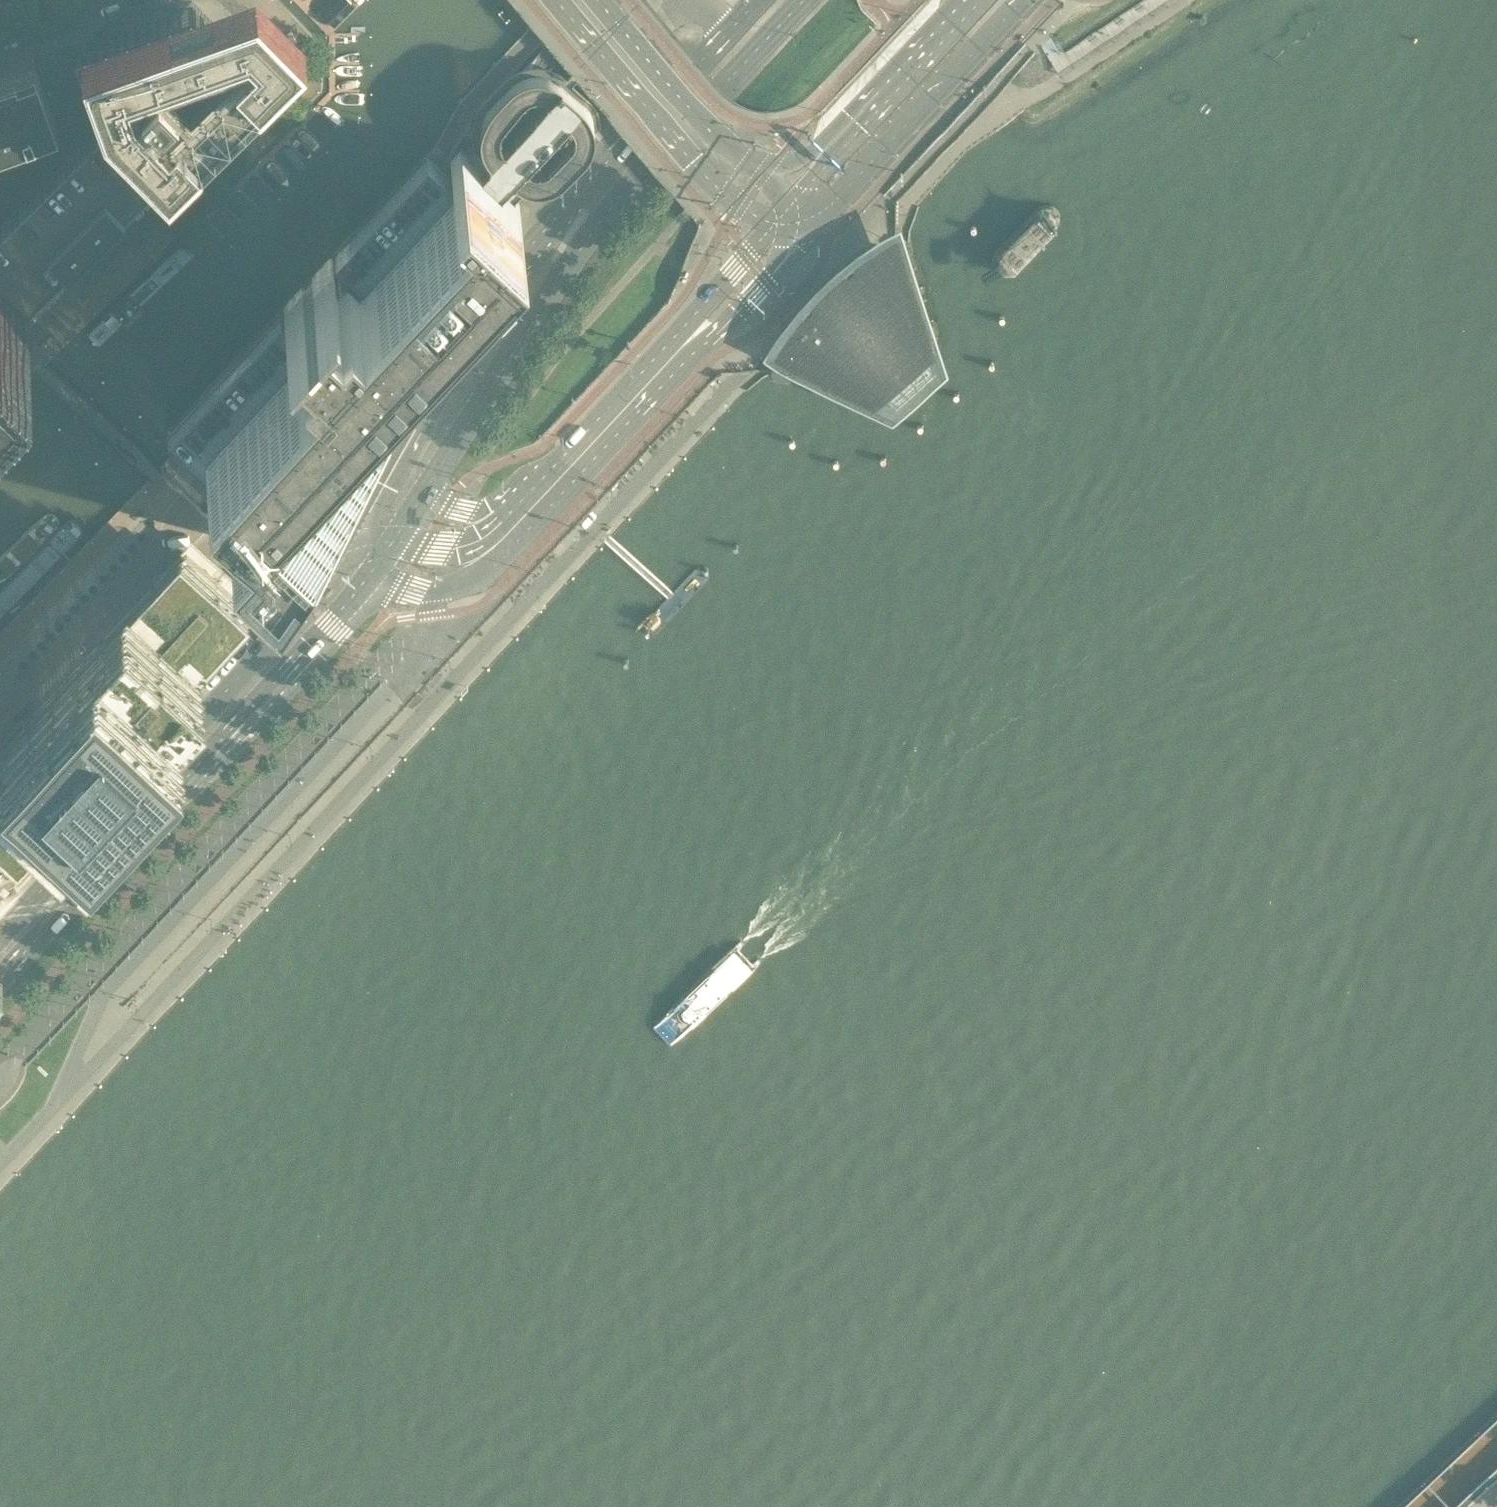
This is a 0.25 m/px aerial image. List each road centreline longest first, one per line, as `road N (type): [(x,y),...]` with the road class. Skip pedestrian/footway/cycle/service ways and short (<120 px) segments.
road 1 (residential): [(58,1103),(744,367),(896,222),(943,160),(994,116),(1185,0)]
road 2 (residential): [(0,712),(571,91)]
road 3 (residential): [(439,591),(436,630),(421,658),(108,991),(58,1103)]
road 4 (primary): [(727,32),(573,200),(484,313),(343,545)]
road 5 (primary): [(432,490),(506,358),(611,207),(802,0)]
road 6 (primary): [(0,983),(376,575)]
road 7 (secondary): [(439,591),(484,577),(808,230)]
road 8 (primary): [(343,545),(226,693),(0,931)]
road 9 (residential): [(0,369),(282,85),(277,53),(226,0)]
road 10 (secondary): [(772,224),(509,513)]
road 11 (secondary): [(808,230),(1023,0)]
road 12 (secondary): [(561,0),(719,190),(772,224)]
road 13 (secondary): [(790,196),(718,137),(603,0)]
road 14 (secondary): [(970,0),(790,196)]
road 15 (secondary): [(509,513),(463,549),(397,543)]
road 16 (residential): [(667,19),(571,91)]

